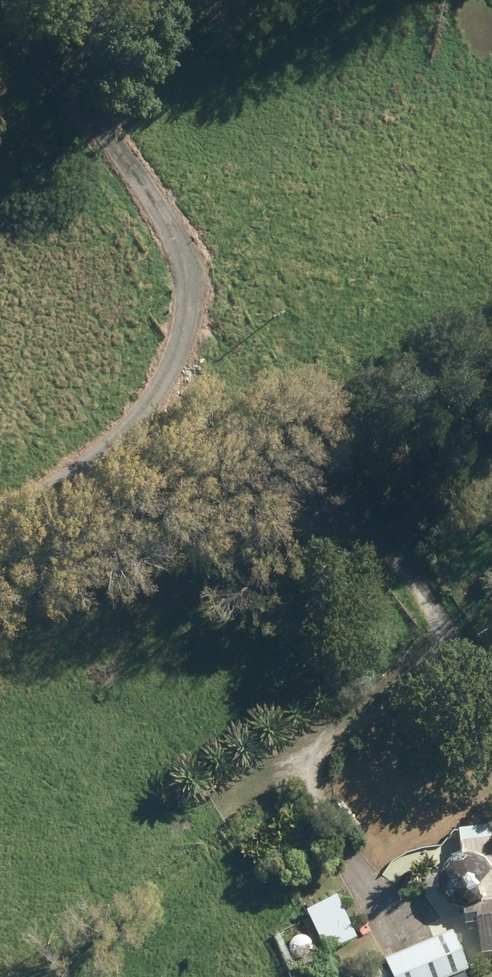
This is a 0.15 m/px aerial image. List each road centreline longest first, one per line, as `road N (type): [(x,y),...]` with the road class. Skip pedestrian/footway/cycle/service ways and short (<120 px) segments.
road 1 (track): [(0,518),(82,479),(145,416),(175,346),(185,267),(169,220),(20,0)]
road 2 (track): [(82,479),(183,454),(267,467),(364,529),(491,722)]
road 3 (track): [(238,800),(440,643)]

